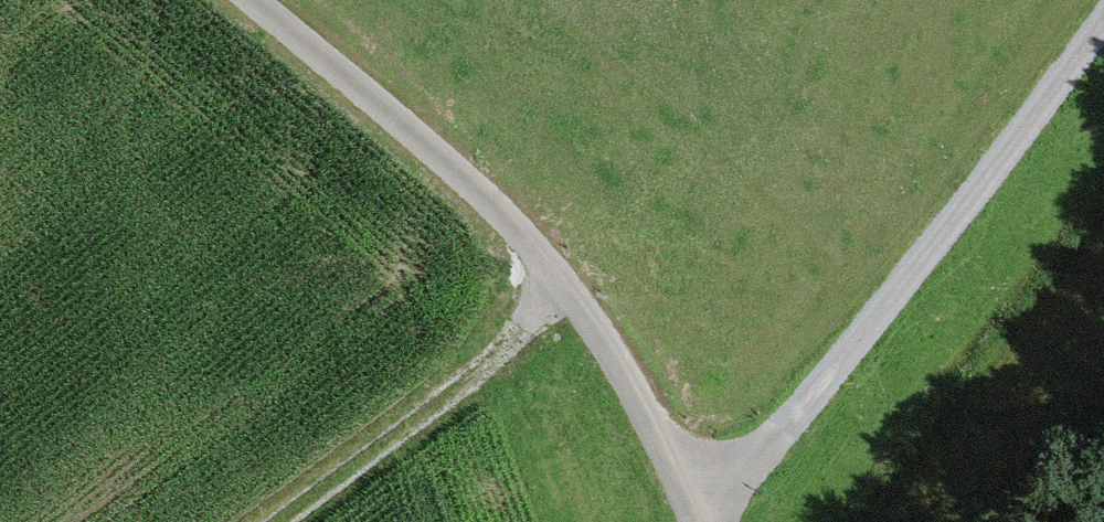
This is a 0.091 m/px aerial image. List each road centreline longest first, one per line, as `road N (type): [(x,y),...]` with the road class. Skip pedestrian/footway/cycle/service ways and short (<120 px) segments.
road 1 (track): [(1103,31),(1041,117),(691,495)]
road 2 (track): [(558,291),(494,211),(244,0)]
road 3 (track): [(558,291),(257,521)]
road 4 (track): [(699,521),(691,495),(558,291)]

